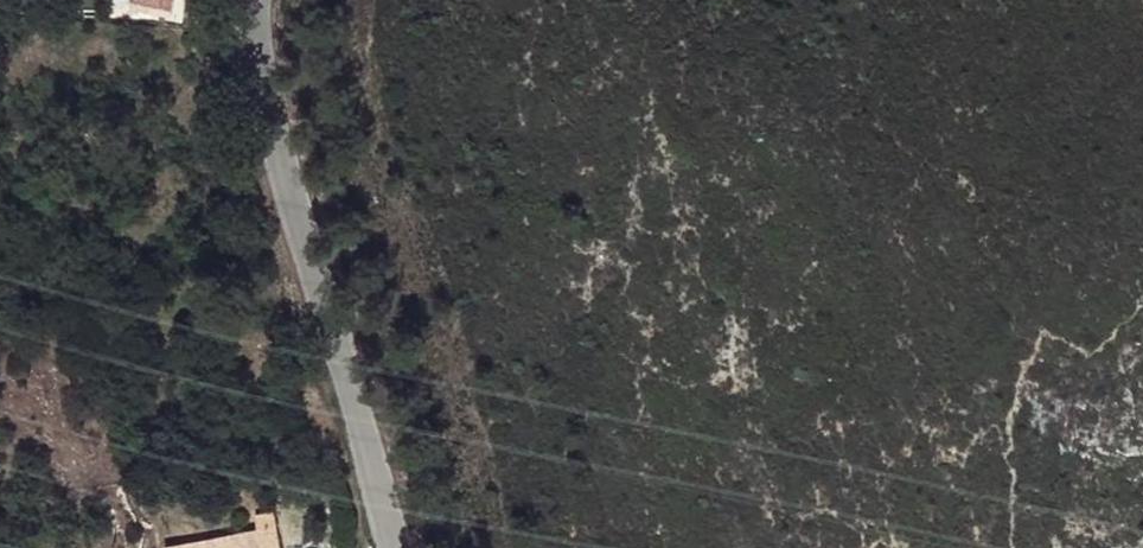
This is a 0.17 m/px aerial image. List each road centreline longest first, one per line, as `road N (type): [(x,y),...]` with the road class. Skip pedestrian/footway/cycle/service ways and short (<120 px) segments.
road 1 (tertiary): [(258,0),(263,93),(279,164),(386,547)]

